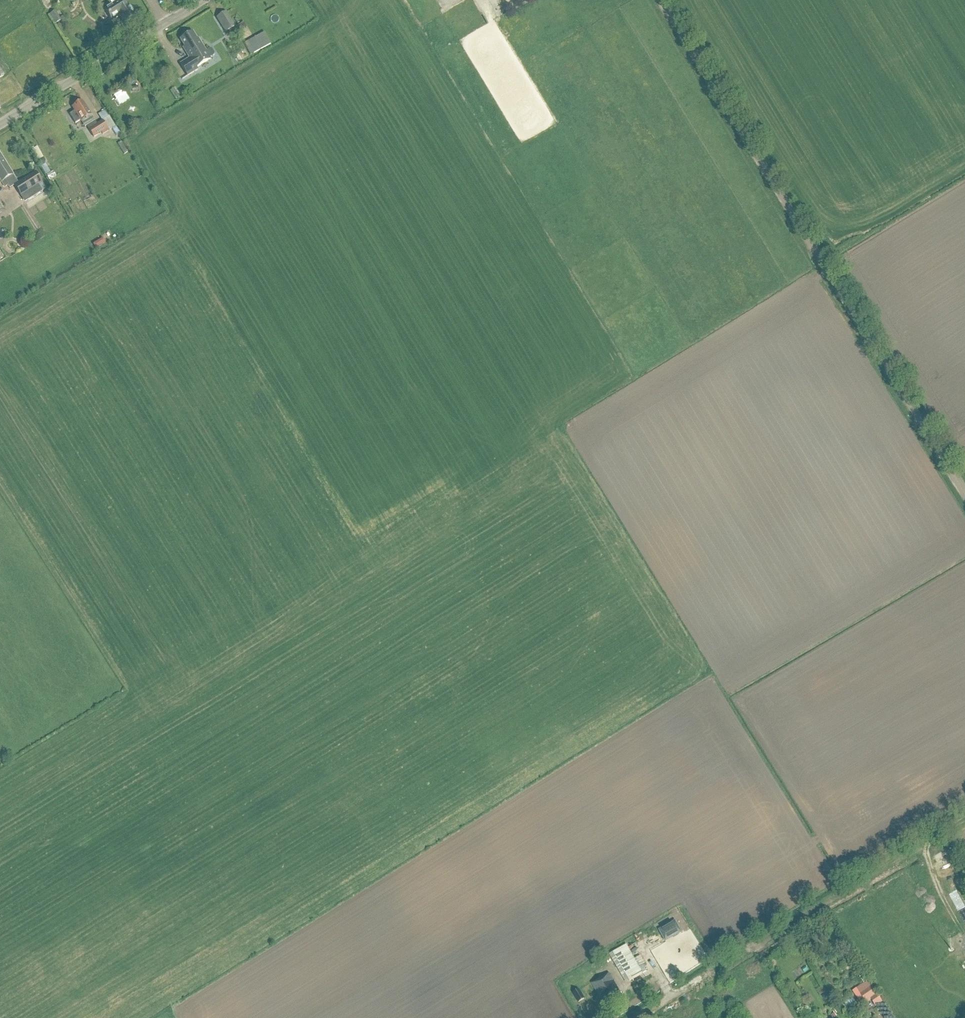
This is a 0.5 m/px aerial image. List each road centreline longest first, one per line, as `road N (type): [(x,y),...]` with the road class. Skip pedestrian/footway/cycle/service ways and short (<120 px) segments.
road 1 (unclassified): [(964,495),(661,0)]
road 2 (track): [(637,1017),(964,820)]
road 3 (tertiary): [(0,125),(164,25)]

